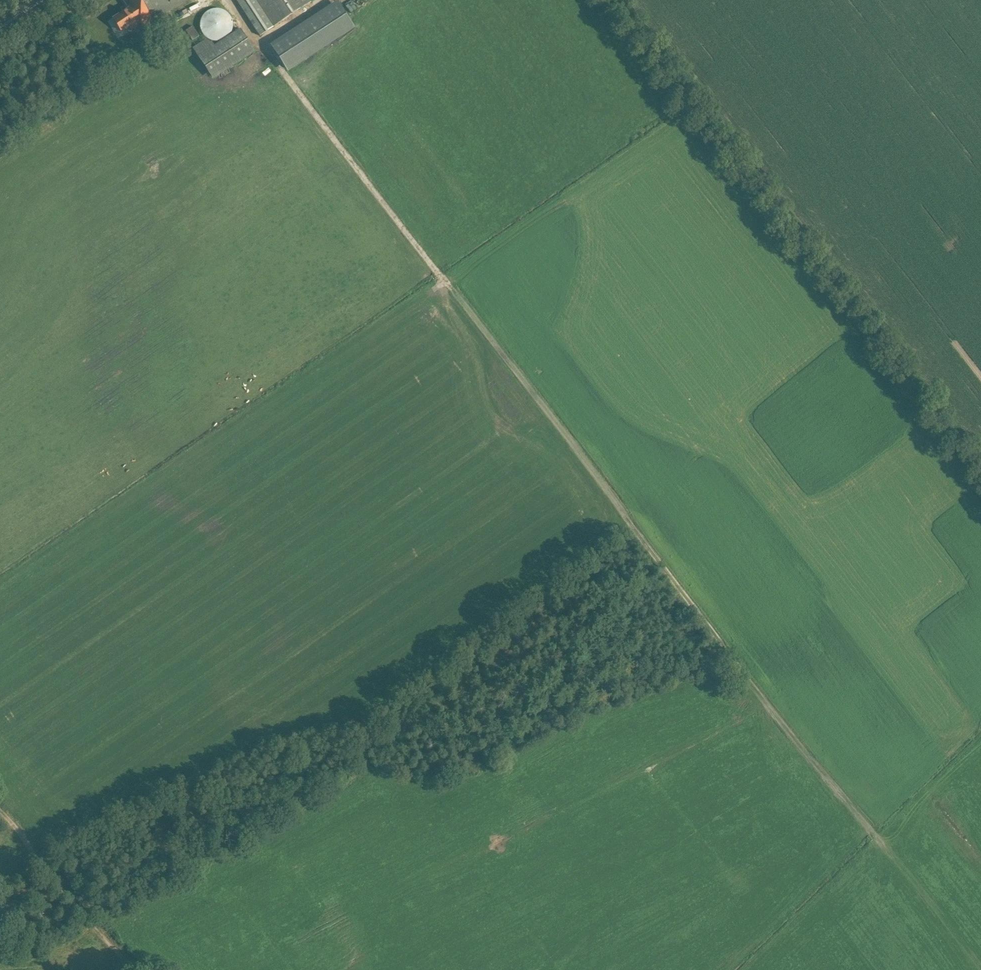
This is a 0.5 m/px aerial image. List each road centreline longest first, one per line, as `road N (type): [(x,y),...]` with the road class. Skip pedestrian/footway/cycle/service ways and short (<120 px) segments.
road 1 (track): [(869,823),(233,0)]
road 2 (track): [(0,812),(134,969)]

